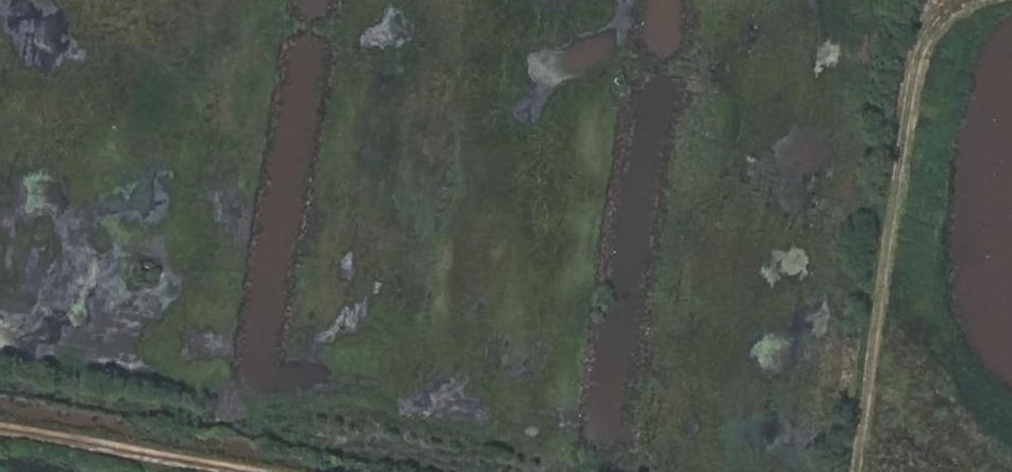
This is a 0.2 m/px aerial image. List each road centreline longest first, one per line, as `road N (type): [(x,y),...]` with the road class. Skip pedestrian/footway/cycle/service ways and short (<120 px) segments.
road 1 (track): [(0,432),(212,471)]

